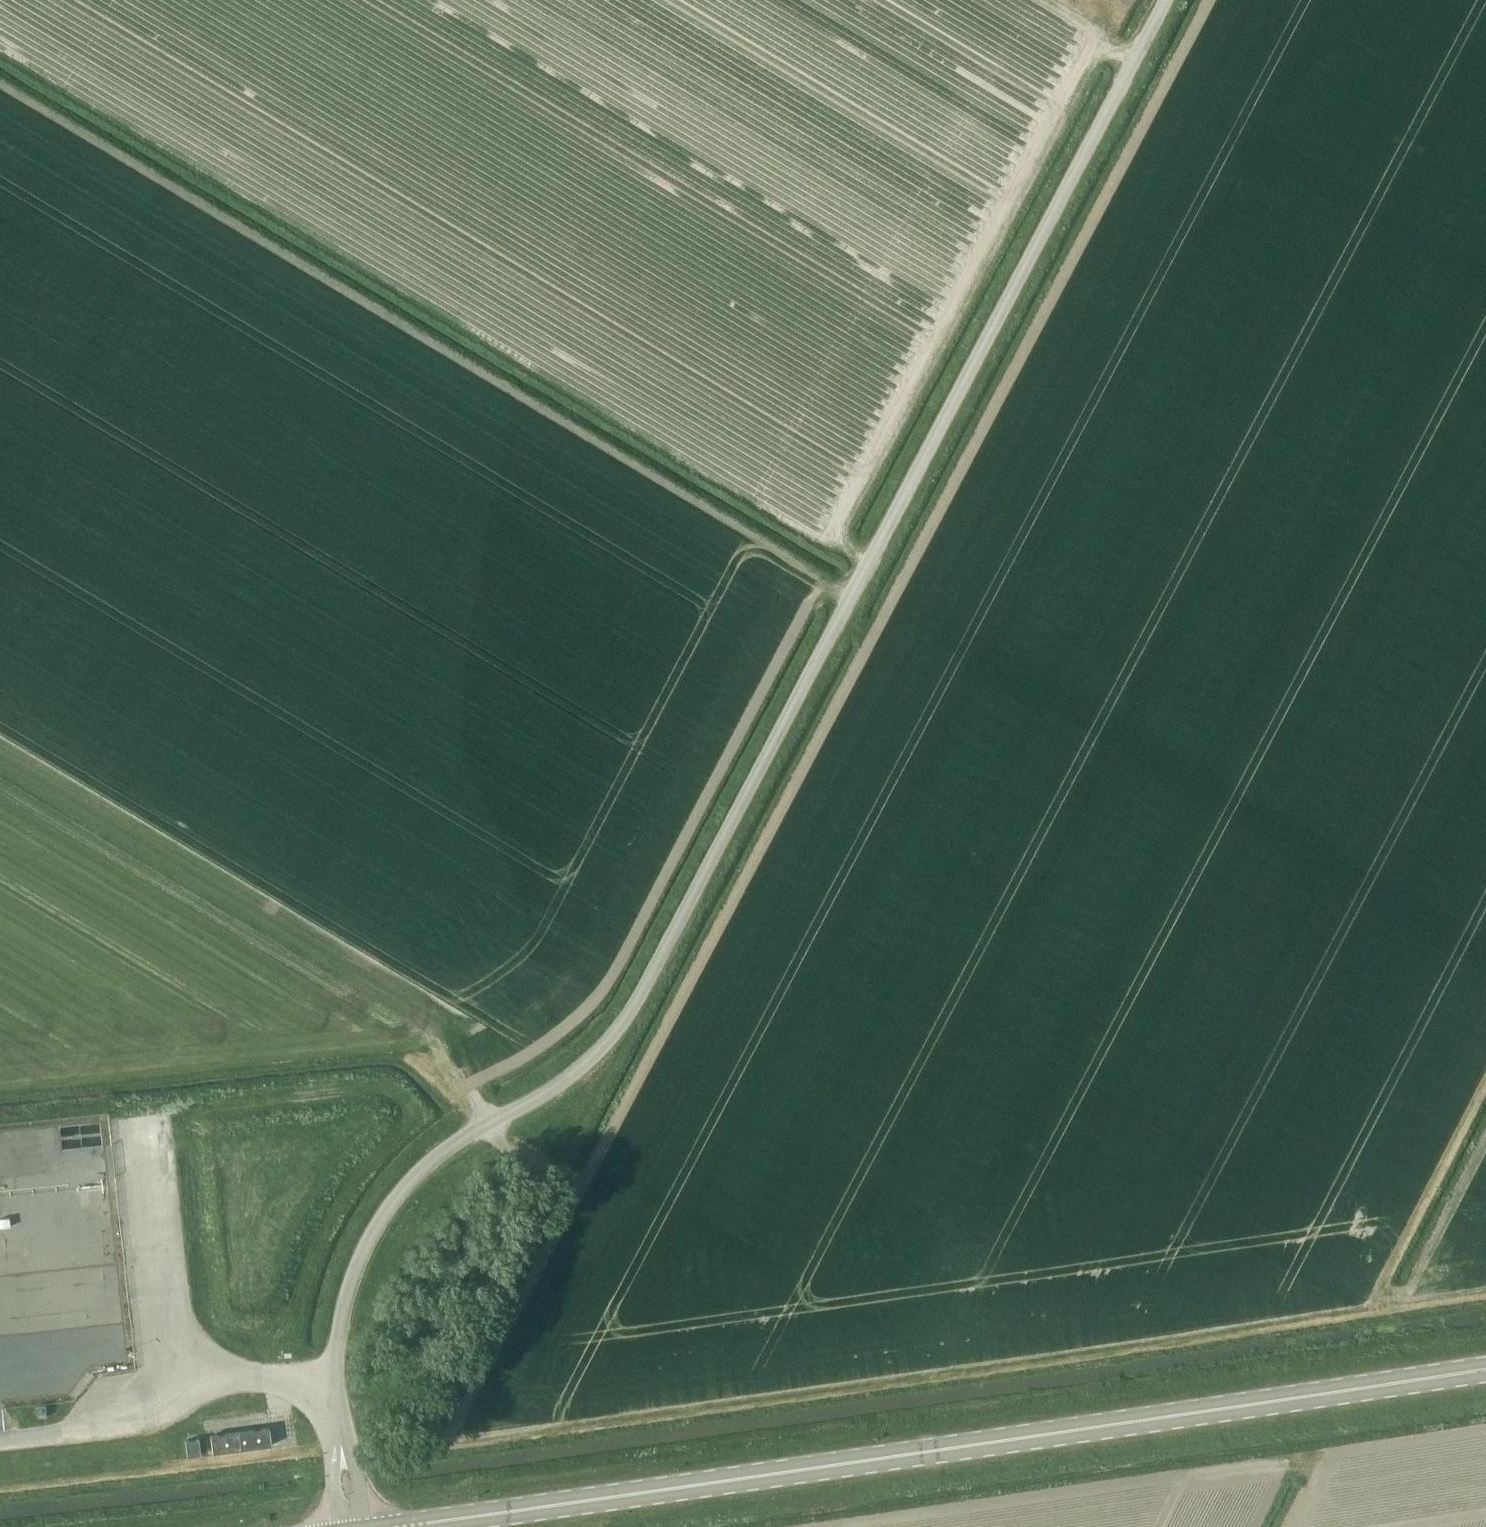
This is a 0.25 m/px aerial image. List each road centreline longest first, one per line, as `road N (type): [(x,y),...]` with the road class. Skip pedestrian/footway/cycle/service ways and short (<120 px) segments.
road 1 (unclassified): [(356,1526),(333,1383),(345,1271),(385,1209),(440,1150),(567,1086),(609,1045),(1165,0)]
road 2 (primary): [(1485,1366),(389,1526)]

